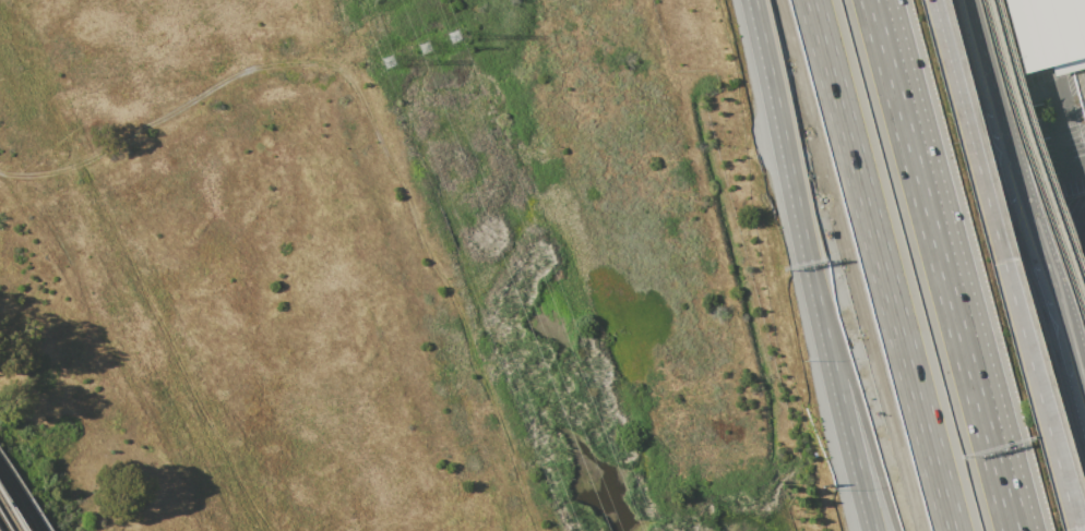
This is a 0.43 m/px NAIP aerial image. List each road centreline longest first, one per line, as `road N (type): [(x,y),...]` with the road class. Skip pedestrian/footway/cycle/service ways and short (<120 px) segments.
road 1 (track): [(0,171),(41,176),(76,166),(246,70),(315,61),(349,75),(449,291),(539,530)]
road 2 (motorway): [(805,0),(948,530)]
road 3 (motorway): [(1009,530),(866,0)]
road 4 (motorway): [(1073,530),(931,0)]
road 5 (motorway): [(807,265),(898,530)]
road 6 (motorway): [(807,265),(871,530)]
road 7 (motorway): [(750,0),(807,265)]

